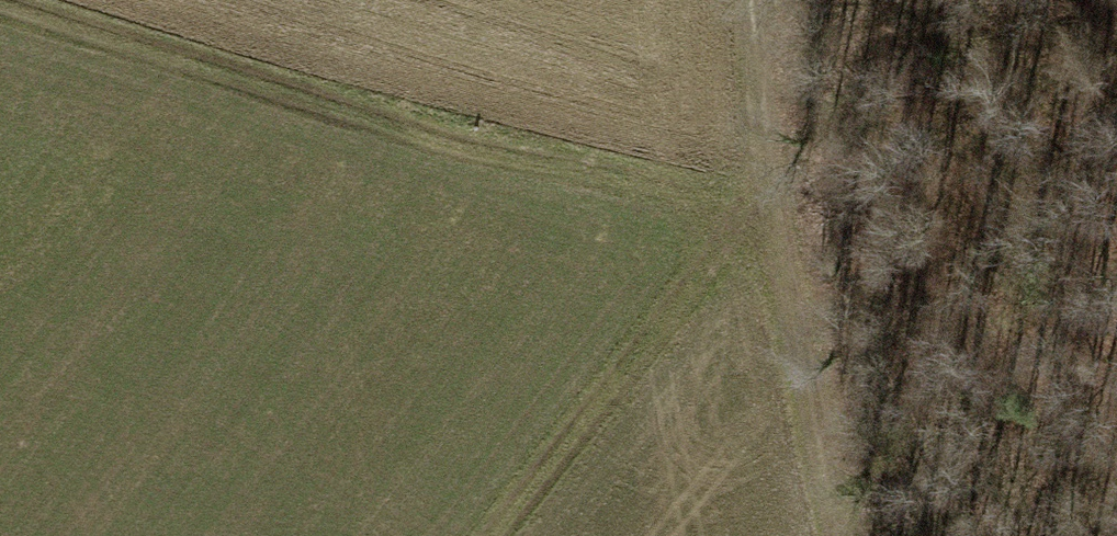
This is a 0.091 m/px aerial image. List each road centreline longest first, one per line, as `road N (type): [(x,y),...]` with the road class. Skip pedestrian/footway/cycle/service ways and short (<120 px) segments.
road 1 (track): [(478,535),(754,180),(459,135),(7,0)]
road 2 (track): [(765,0),(772,119),(754,180),(814,535)]

